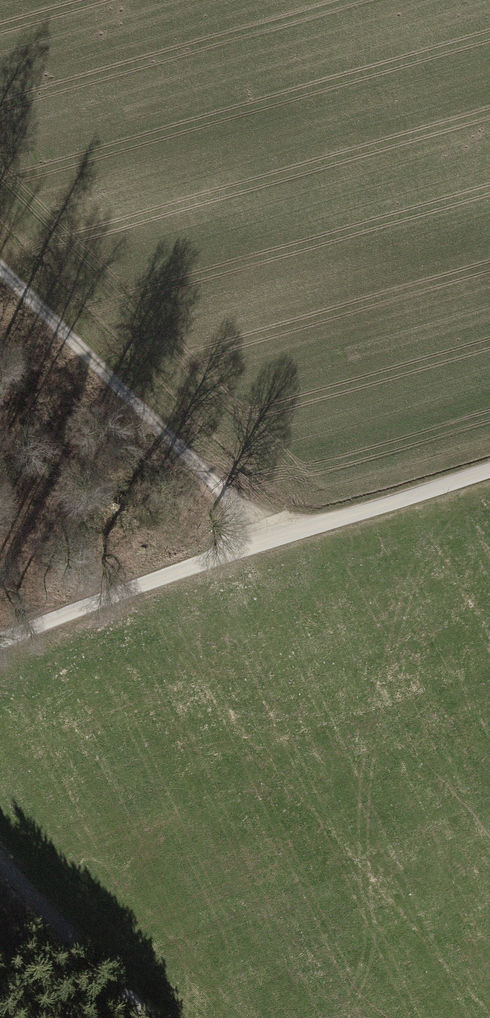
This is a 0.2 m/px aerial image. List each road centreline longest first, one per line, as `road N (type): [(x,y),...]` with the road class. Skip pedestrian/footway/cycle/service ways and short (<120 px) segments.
road 1 (unclassified): [(0,640),(270,539),(489,470)]
road 2 (track): [(270,539),(0,268)]
road 3 (track): [(148,1017),(0,848)]

